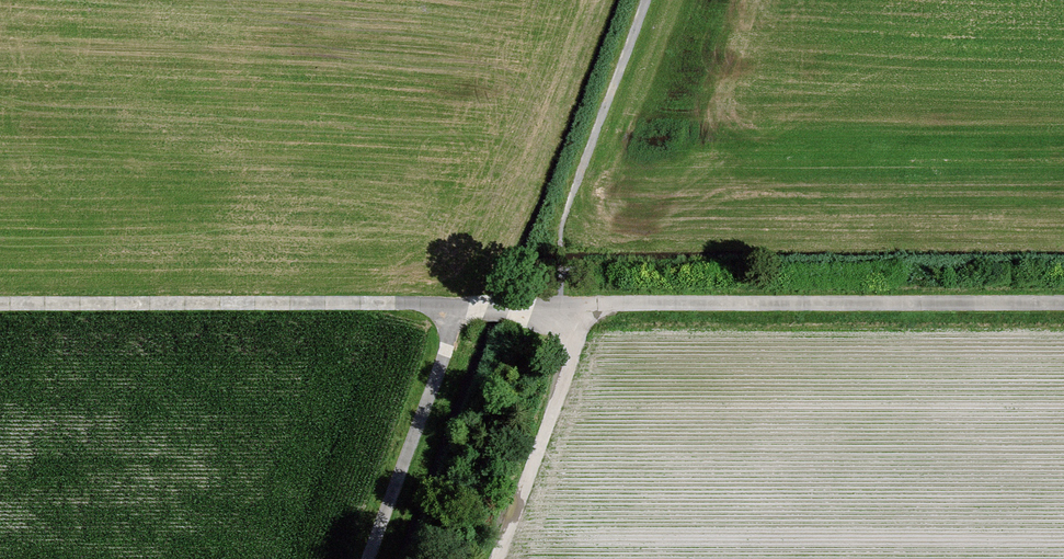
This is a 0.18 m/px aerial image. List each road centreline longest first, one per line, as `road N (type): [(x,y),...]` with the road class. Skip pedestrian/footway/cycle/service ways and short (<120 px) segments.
road 1 (track): [(561,308),(0,304)]
road 2 (track): [(1063,304),(590,307)]
road 3 (track): [(464,304),(368,558)]
road 4 (track): [(495,558),(590,307)]
road 5 (track): [(647,0),(561,228),(560,251)]

